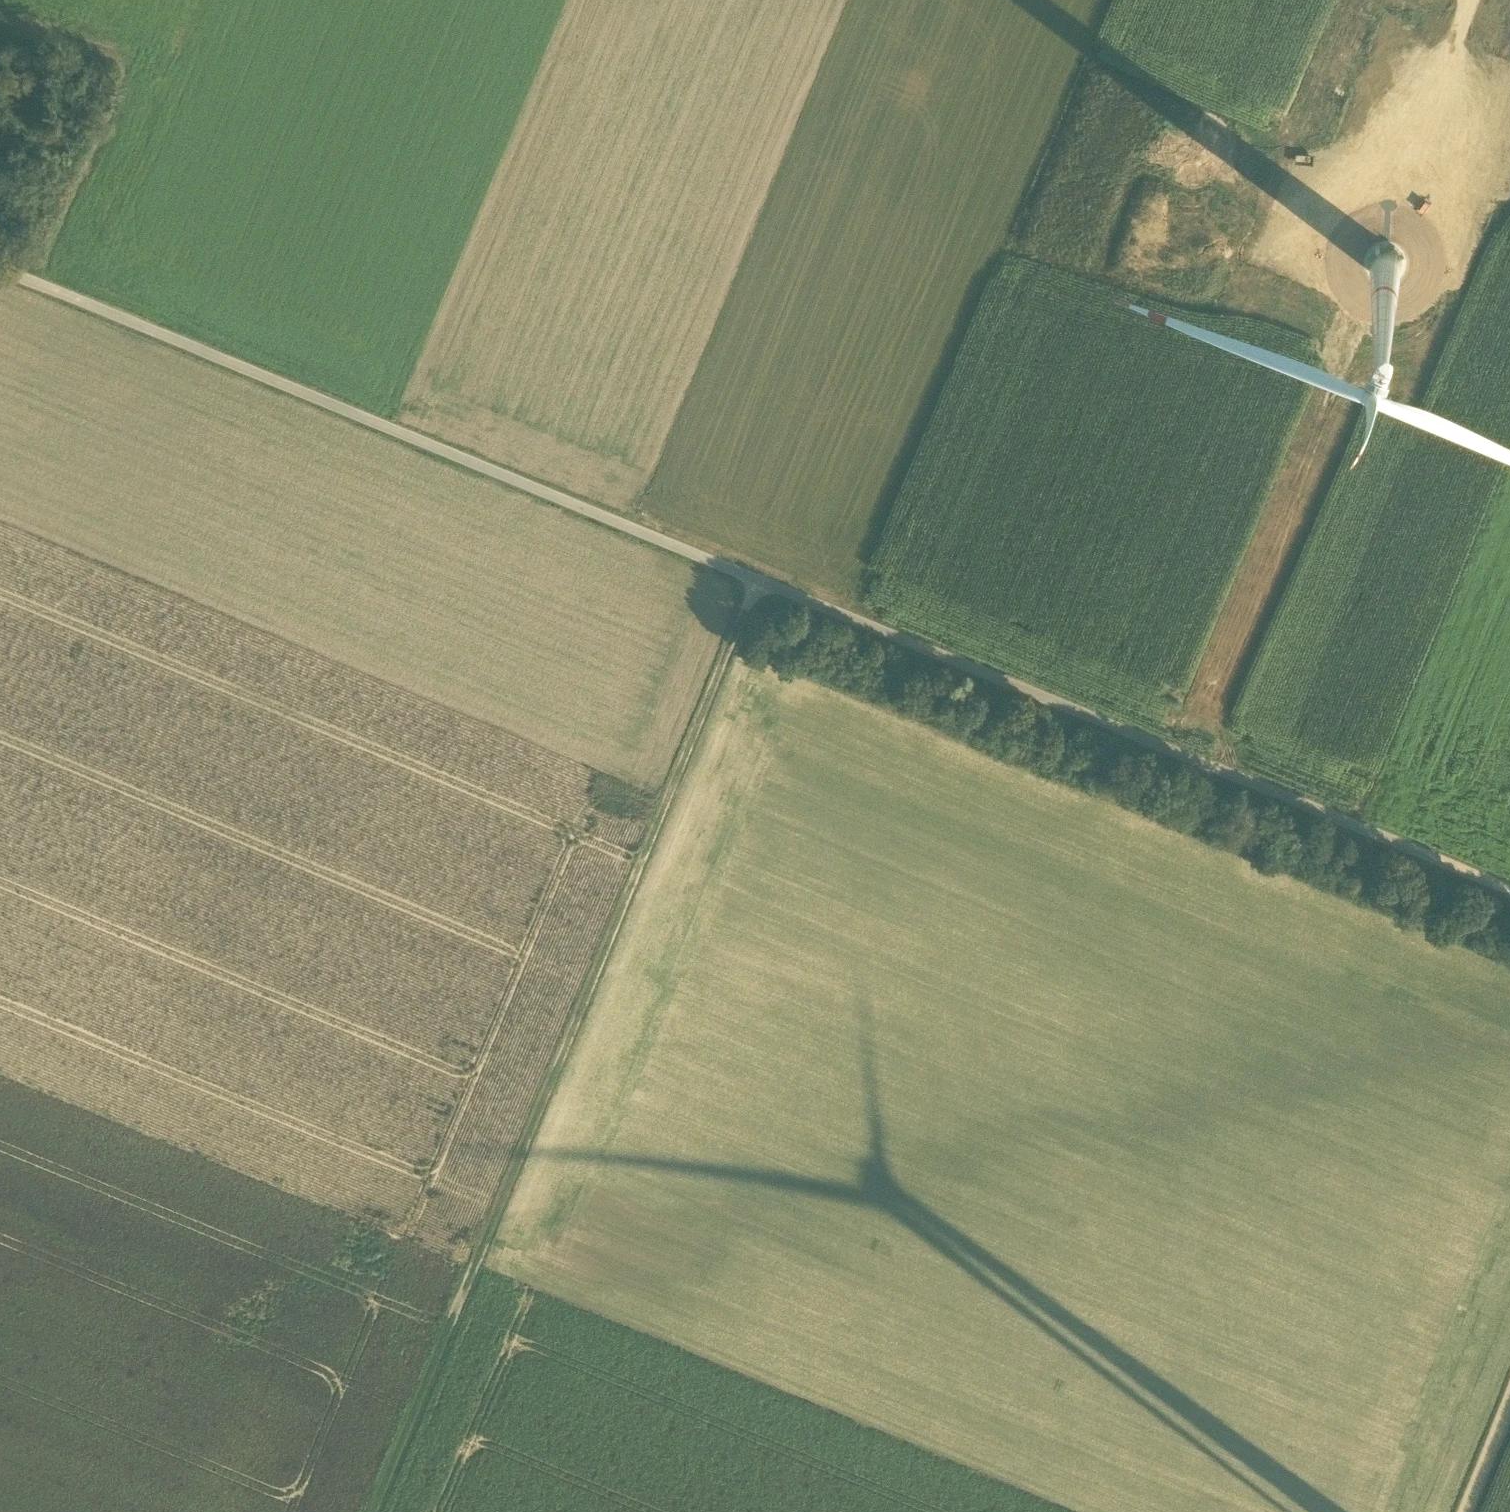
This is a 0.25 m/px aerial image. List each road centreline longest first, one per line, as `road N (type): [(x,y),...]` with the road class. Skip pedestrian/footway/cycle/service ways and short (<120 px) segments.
road 1 (track): [(1509,889),(0,264)]
road 2 (track): [(374,1511),(756,577)]
road 3 (track): [(1509,1401),(1464,1511)]

